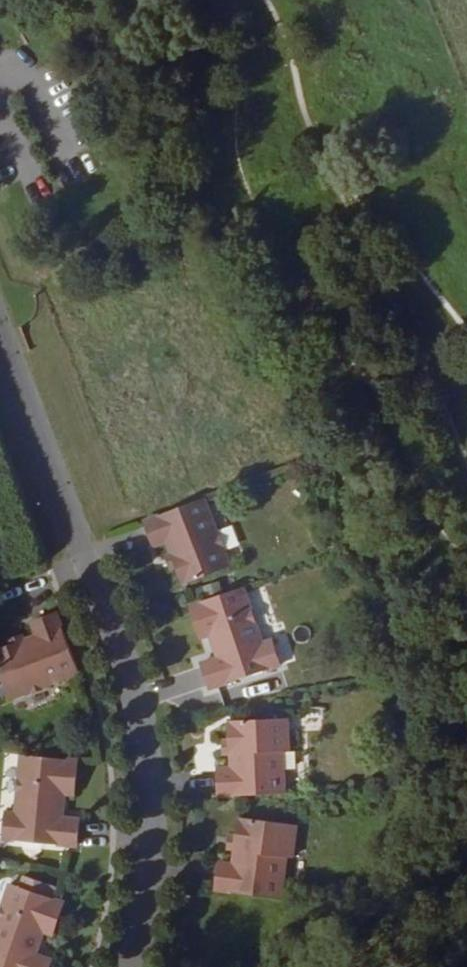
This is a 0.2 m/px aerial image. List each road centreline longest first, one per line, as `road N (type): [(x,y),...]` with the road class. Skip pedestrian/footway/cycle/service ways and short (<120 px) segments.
road 1 (residential): [(124,966),(144,841),(139,712),(77,537)]
road 2 (unclassified): [(0,335),(77,537)]

